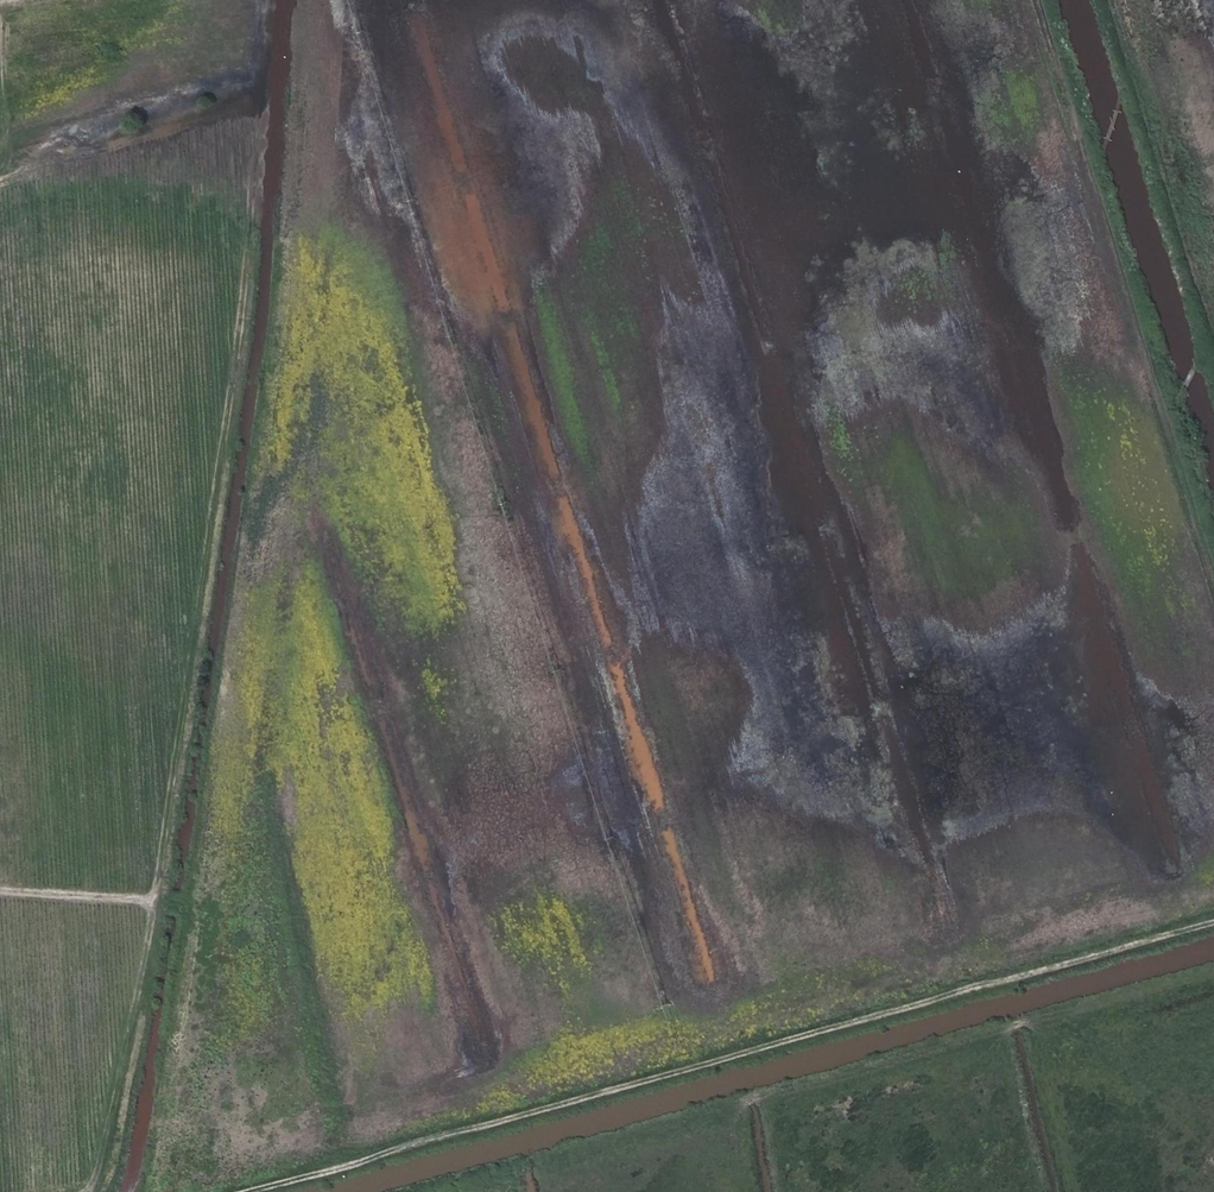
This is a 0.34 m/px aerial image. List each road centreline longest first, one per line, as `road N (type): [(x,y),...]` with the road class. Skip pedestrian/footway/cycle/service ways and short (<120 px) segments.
road 1 (track): [(1213,922),(253,1191)]

